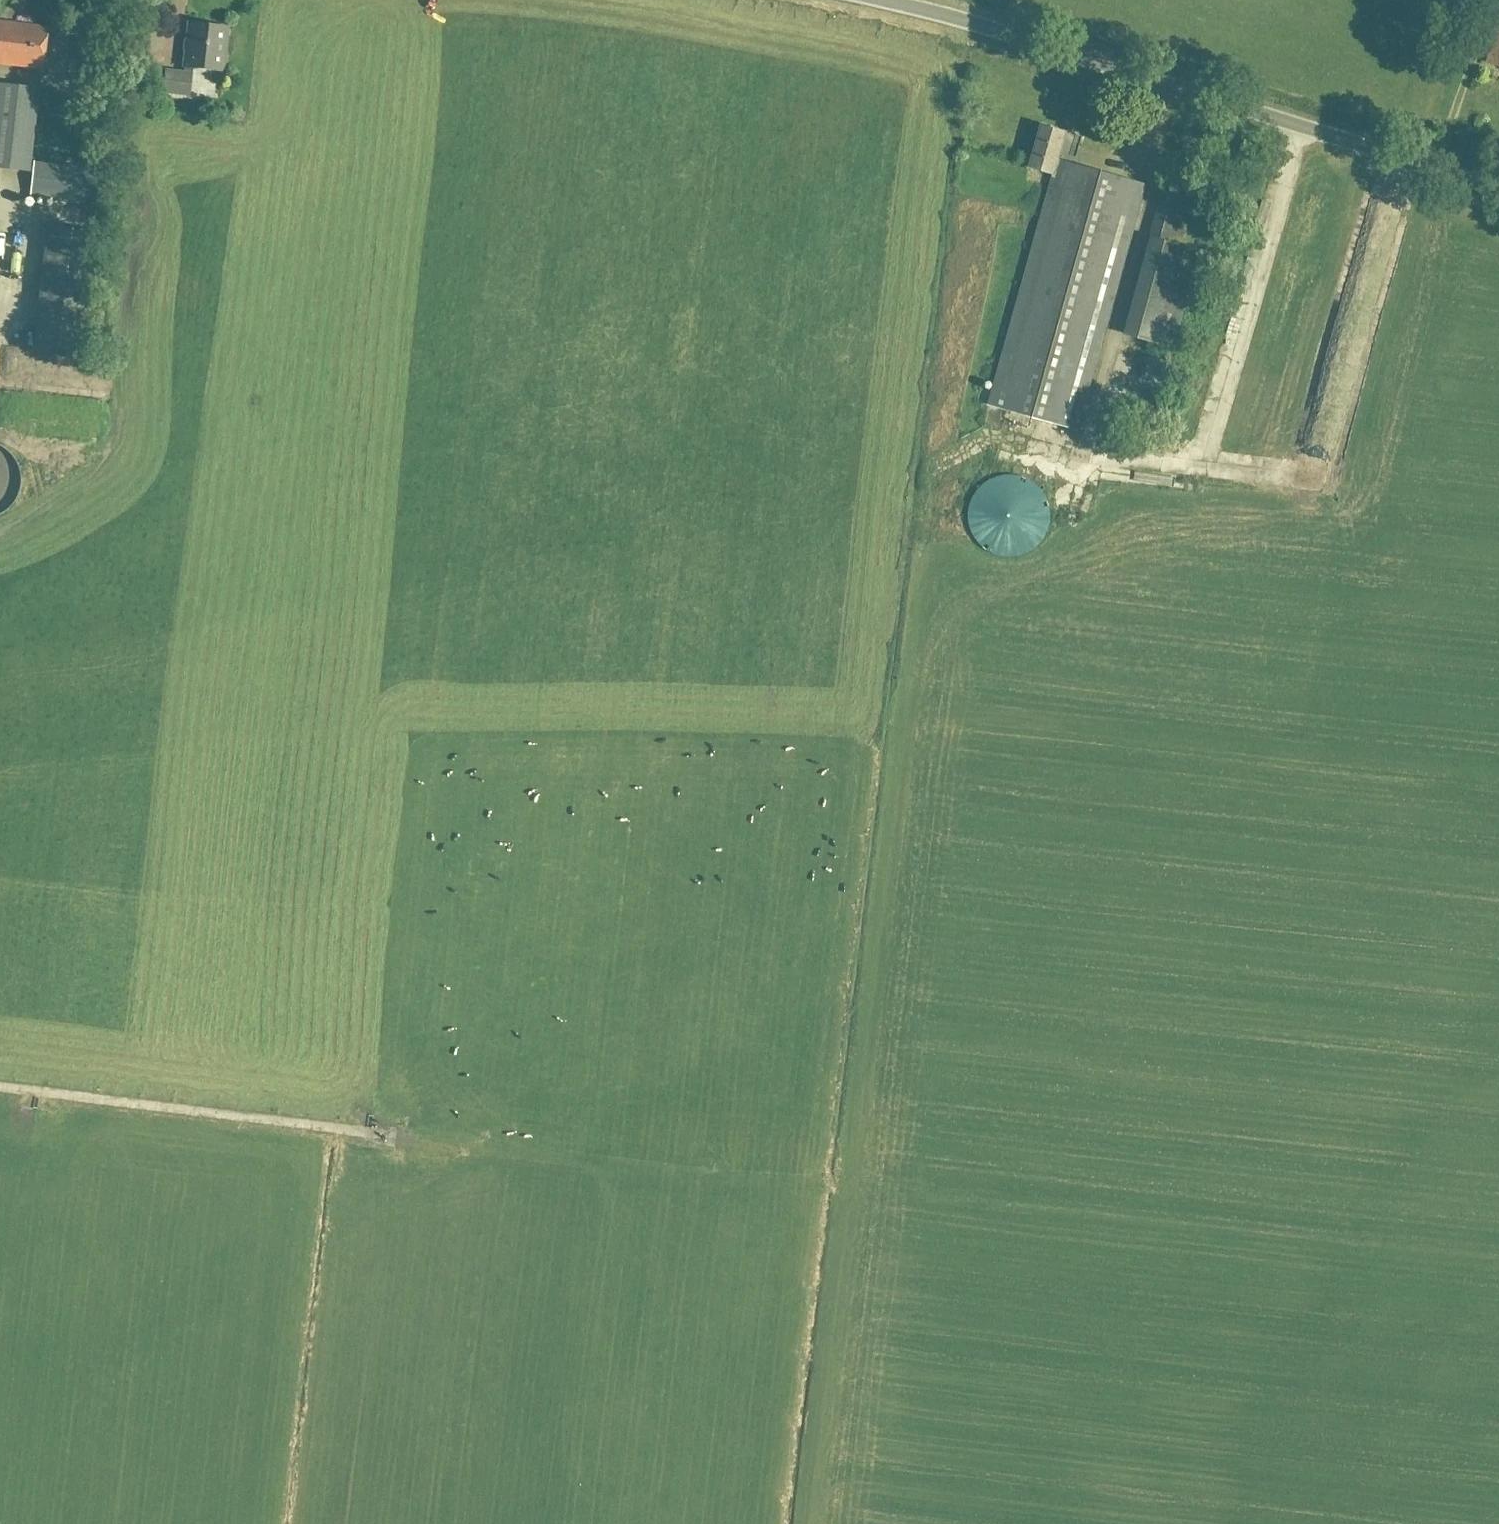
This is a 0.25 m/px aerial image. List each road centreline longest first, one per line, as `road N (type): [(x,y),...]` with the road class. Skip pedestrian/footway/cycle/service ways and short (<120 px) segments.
road 1 (unclassified): [(1498,189),(882,0)]
road 2 (track): [(0,1085),(392,1135)]

